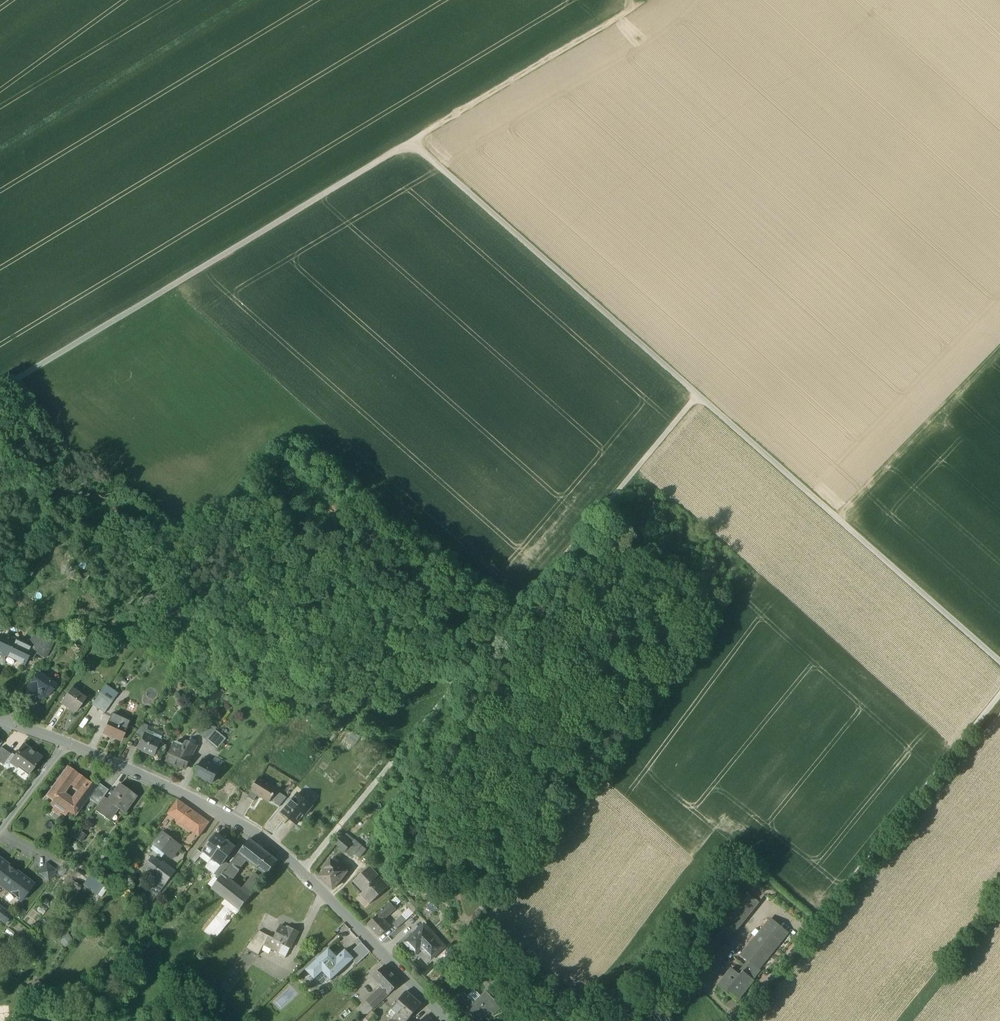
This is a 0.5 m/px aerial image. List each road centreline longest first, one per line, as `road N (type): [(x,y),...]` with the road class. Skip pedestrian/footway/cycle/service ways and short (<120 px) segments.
road 1 (track): [(411,142),(999,662)]
road 2 (track): [(302,870),(699,396)]
road 3 (tertiary): [(449,1020),(380,945),(247,827),(179,790),(0,720)]
road 4 (track): [(0,389),(411,142)]
road 5 (track): [(819,921),(999,695)]
road 6 (track): [(411,142),(639,3)]
road 7 (track): [(837,520),(999,350)]
road 8 (unclassified): [(738,1020),(819,921)]

